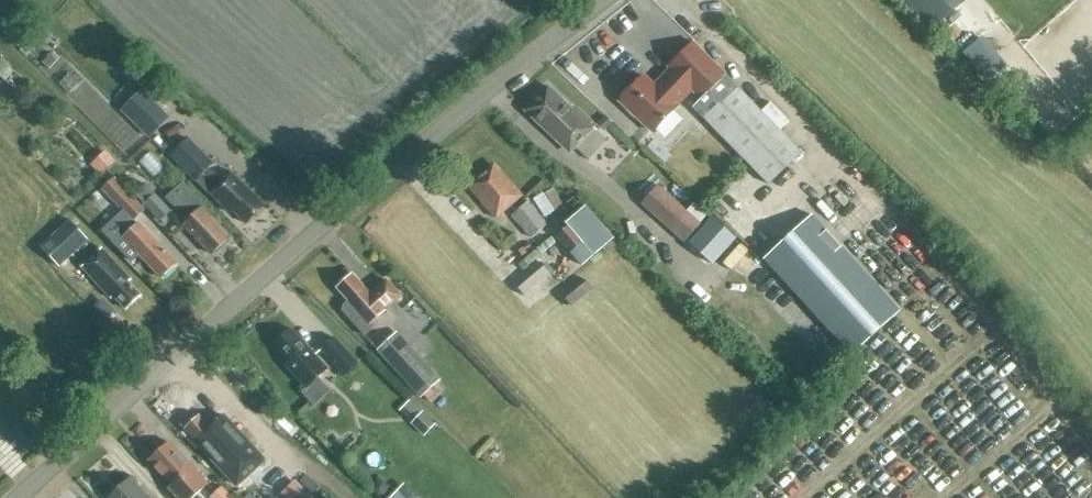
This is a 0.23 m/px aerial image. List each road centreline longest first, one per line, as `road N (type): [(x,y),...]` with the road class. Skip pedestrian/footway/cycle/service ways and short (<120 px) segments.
road 1 (unclassified): [(164,360),(600,0)]
road 2 (unclassified): [(340,497),(164,360)]
road 3 (unclassified): [(8,497),(164,360)]

